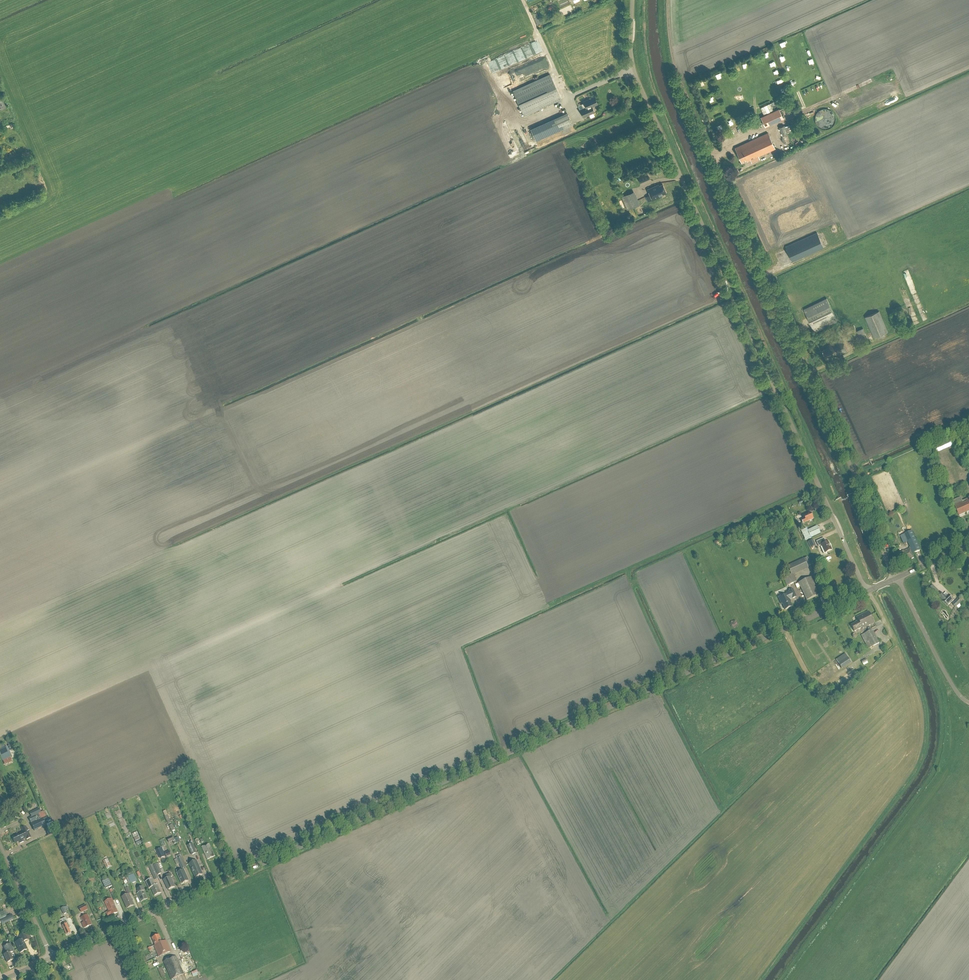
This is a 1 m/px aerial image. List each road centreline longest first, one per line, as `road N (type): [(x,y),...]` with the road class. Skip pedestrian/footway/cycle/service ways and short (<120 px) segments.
road 1 (tertiary): [(120,927),(866,592)]
road 2 (tertiary): [(866,592),(638,80),(632,0)]
road 3 (unclassified): [(894,579),(704,138)]
road 4 (track): [(786,629),(811,682),(703,756)]
road 5 (track): [(704,138),(672,57),(667,0)]
road 6 (unclassified): [(52,958),(0,845)]

